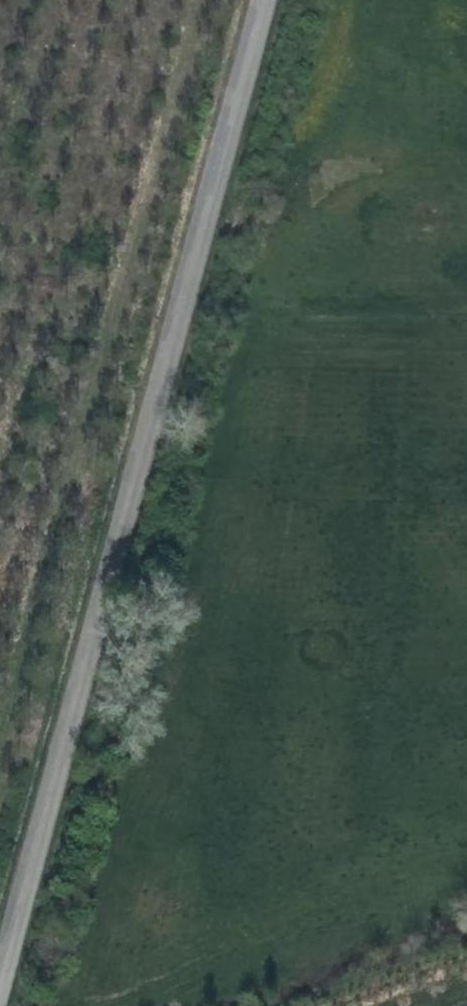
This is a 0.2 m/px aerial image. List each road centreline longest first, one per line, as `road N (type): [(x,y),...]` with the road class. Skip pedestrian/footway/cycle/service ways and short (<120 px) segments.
road 1 (unclassified): [(1,1005),(264,0)]

